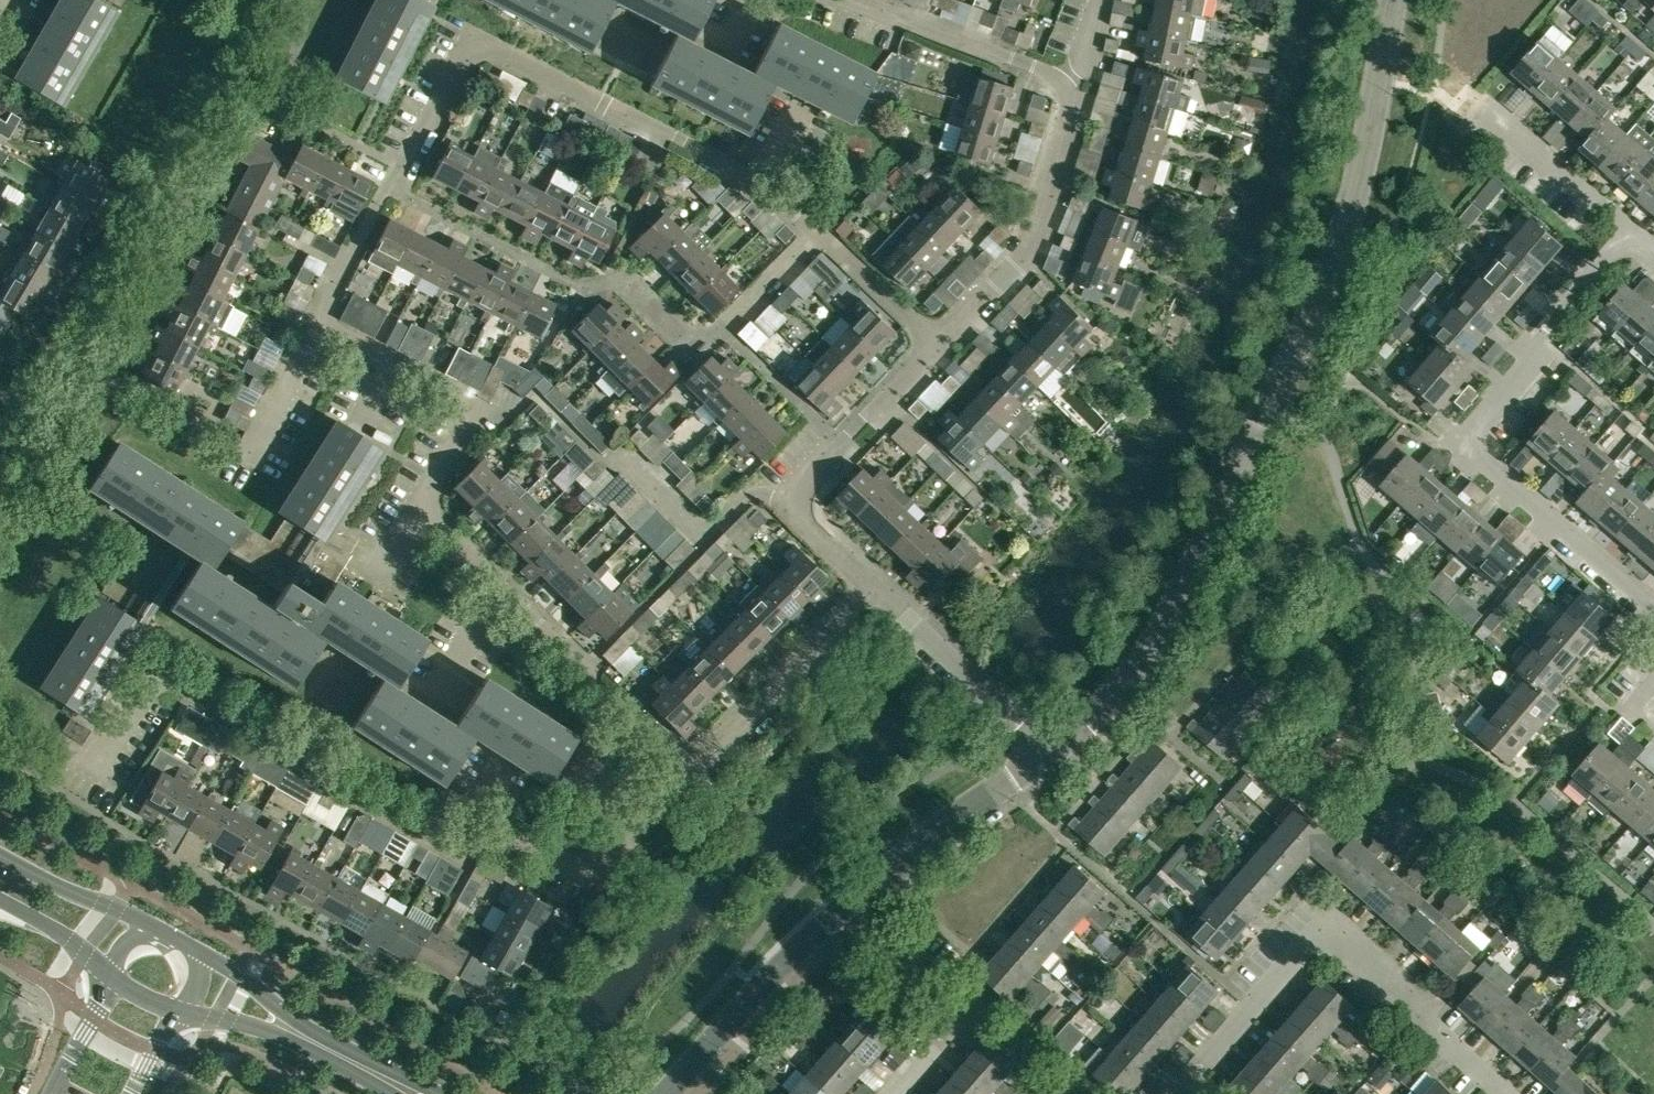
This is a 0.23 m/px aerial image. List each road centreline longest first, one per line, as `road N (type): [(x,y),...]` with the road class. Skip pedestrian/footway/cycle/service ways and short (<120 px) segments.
road 1 (unclassified): [(1052,754),(1121,688),(1161,632),(1310,317),(1353,203),(1393,0)]
road 2 (residential): [(678,765),(667,806),(591,872),(546,849),(444,840),(343,787),(330,765),(160,669),(95,771),(51,743)]
road 3 (residential): [(817,233),(764,185),(475,38),(411,161)]
road 4 (residential): [(1629,234),(1467,442),(1613,568),(1653,624)]
road 5 (residential): [(1500,1093),(1328,931),(1194,1072),(1189,1093)]
road 6 (residential): [(387,184),(582,287),(620,279),(677,332),(723,330)]
road 7 (residential): [(678,765),(418,507)]
road 8 (residential): [(940,346),(1031,246),(1079,88)]
road 9 (residential): [(418,507),(478,409),(315,326)]
road 10 (residential): [(678,765),(696,763),(874,585)]
road 11 (unclassified): [(668,1093),(758,991),(856,902)]
road 12 (tertiary): [(437,1093),(290,1017),(209,957)]
road 13 (residential): [(1079,88),(845,0)]
road 14 (unclassified): [(856,902),(934,833),(1052,754)]
road 15 (tertiary): [(182,1012),(259,1029),(390,1093)]
road 16 (residential): [(1052,754),(891,601)]
road 17 (residential): [(874,585),(788,505),(845,447)]
road 18 (residential): [(1629,234),(1487,106)]
road 19 (residential): [(845,447),(723,330)]
road 20 (residential): [(940,346),(817,233)]
road 21 (residential): [(315,326),(387,184)]
road 22 (tertiary): [(143,922),(0,855)]
road 23 (residential): [(968,1006),(856,902)]
road 24 (residential): [(246,462),(315,326)]
road 25 (residential): [(845,447),(940,346)]
road 26 (residential): [(723,330),(817,233)]
road 27 (tertiary): [(0,900),(111,975)]
road 28 (residential): [(1069,1093),(968,1006)]
road 29 (tertiary): [(111,975),(51,1093)]

